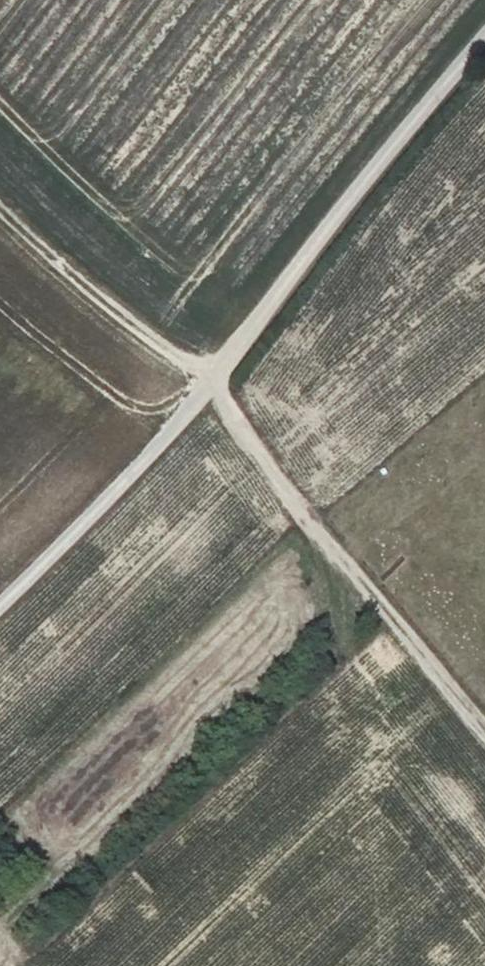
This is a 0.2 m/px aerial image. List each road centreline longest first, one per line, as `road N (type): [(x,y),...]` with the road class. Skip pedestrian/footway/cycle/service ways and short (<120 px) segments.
road 1 (track): [(0,207),(151,347),(197,368),(484,722)]
road 2 (residential): [(197,368),(484,35)]
road 3 (unclassified): [(0,575),(197,368)]

